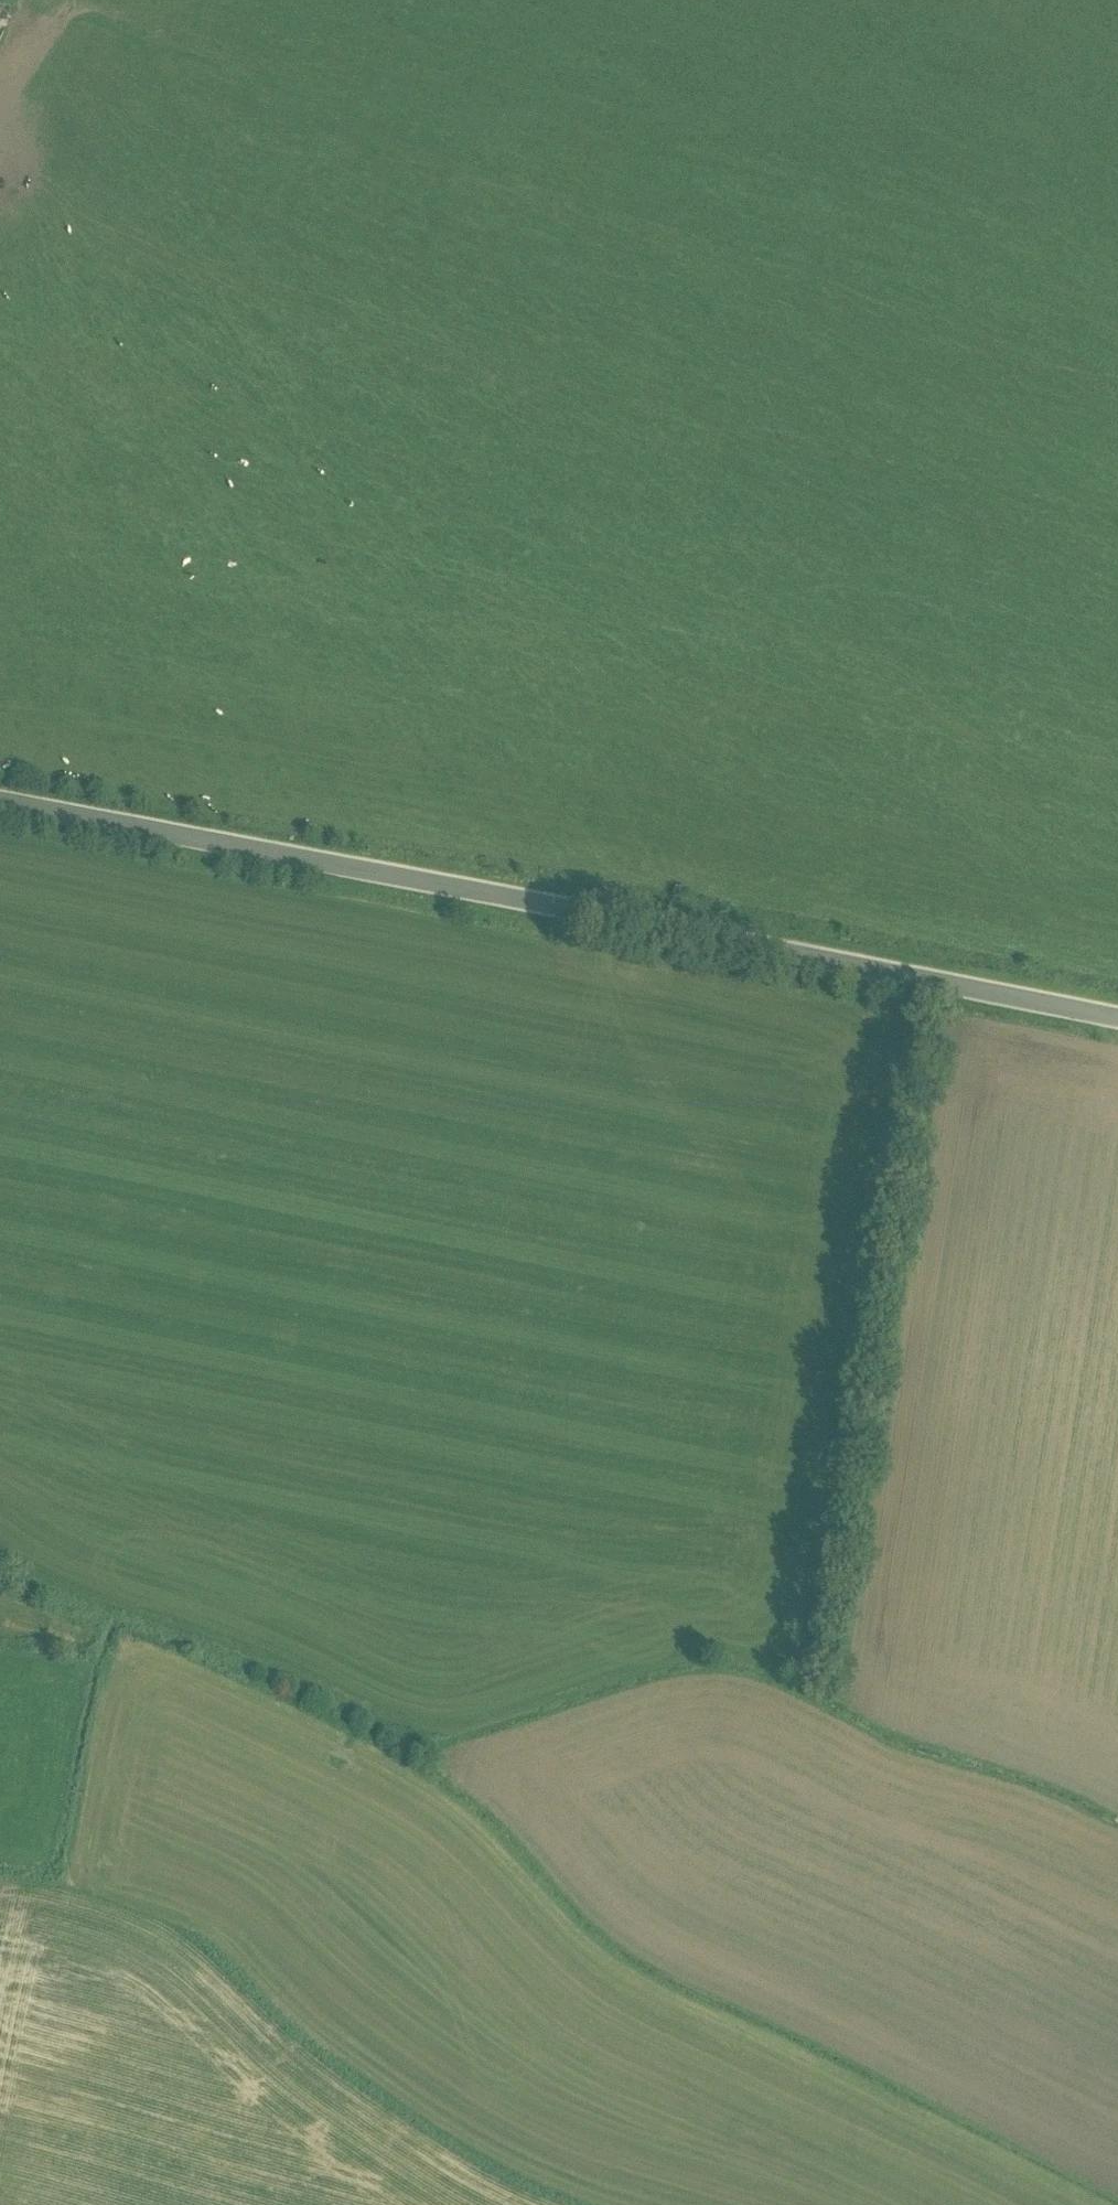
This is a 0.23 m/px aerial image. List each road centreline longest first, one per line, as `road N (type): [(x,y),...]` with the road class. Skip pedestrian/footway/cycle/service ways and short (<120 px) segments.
road 1 (unclassified): [(1117,1018),(0,800)]

